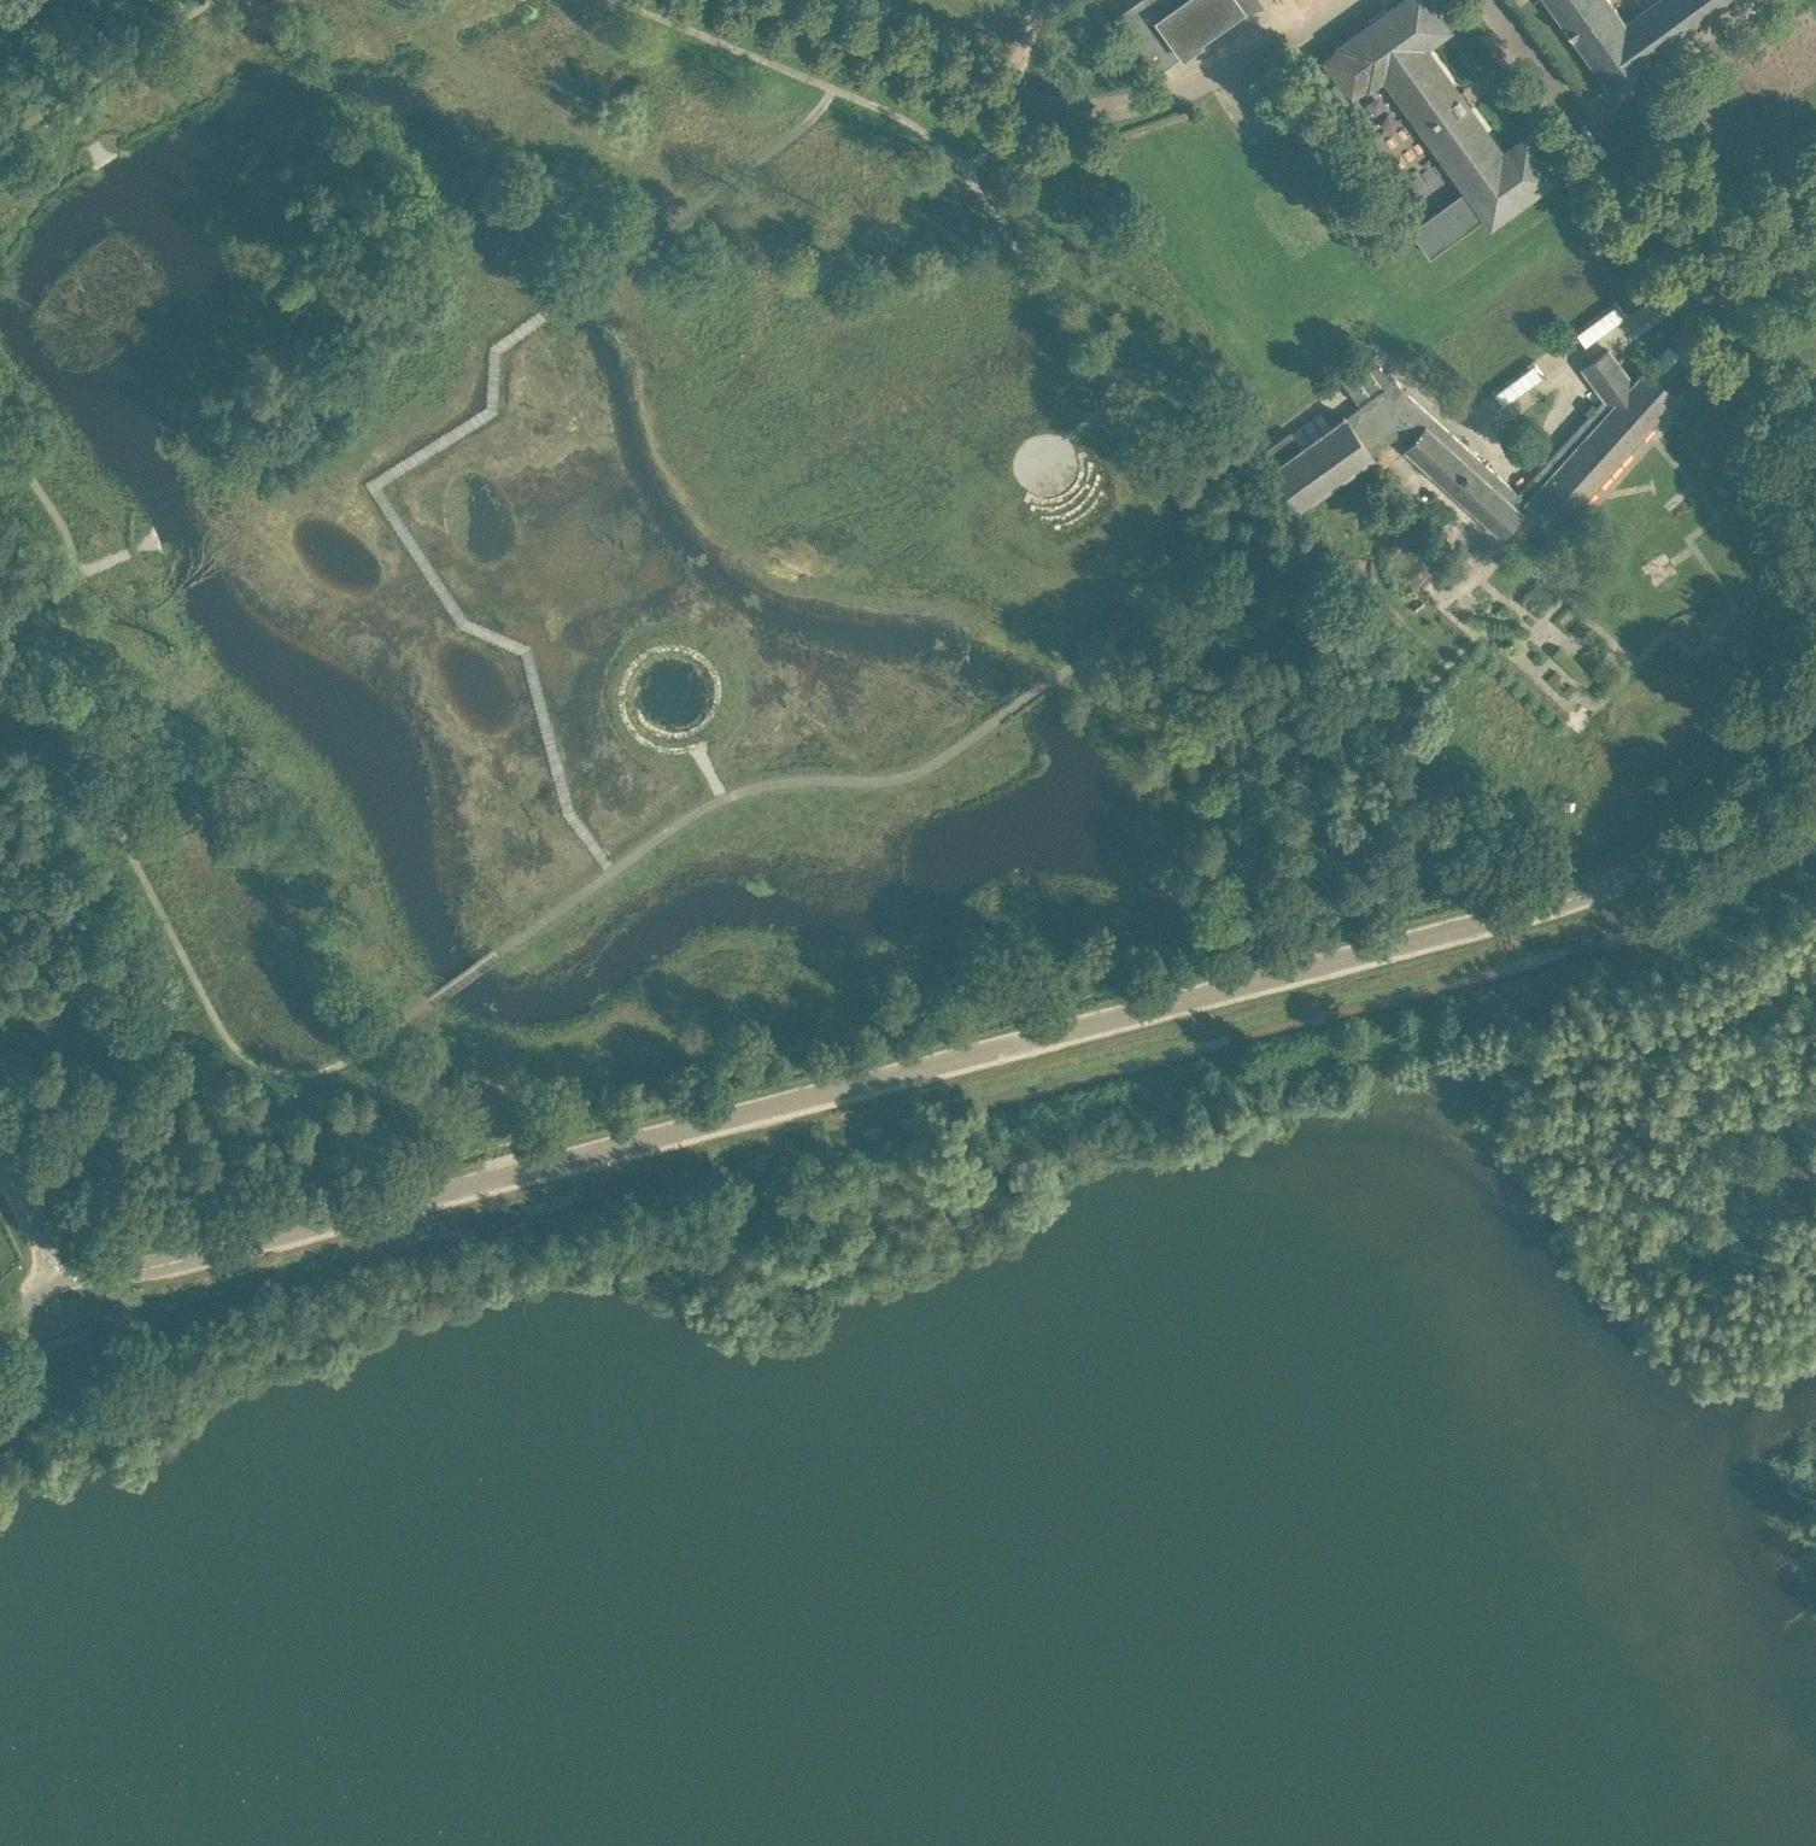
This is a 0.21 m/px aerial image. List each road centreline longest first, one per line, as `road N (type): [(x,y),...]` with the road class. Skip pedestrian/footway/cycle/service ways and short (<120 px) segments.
road 1 (unclassified): [(64,1263),(127,1272),(1626,893),(1673,871),(1815,762)]
road 2 (residential): [(1344,0),(1244,62),(1163,90),(1040,104),(800,0)]
road 3 (residential): [(1721,303),(1492,0)]
road 4 (residential): [(1815,445),(1721,303)]
road 5 (unclassified): [(64,1263),(40,1236),(0,1156)]

